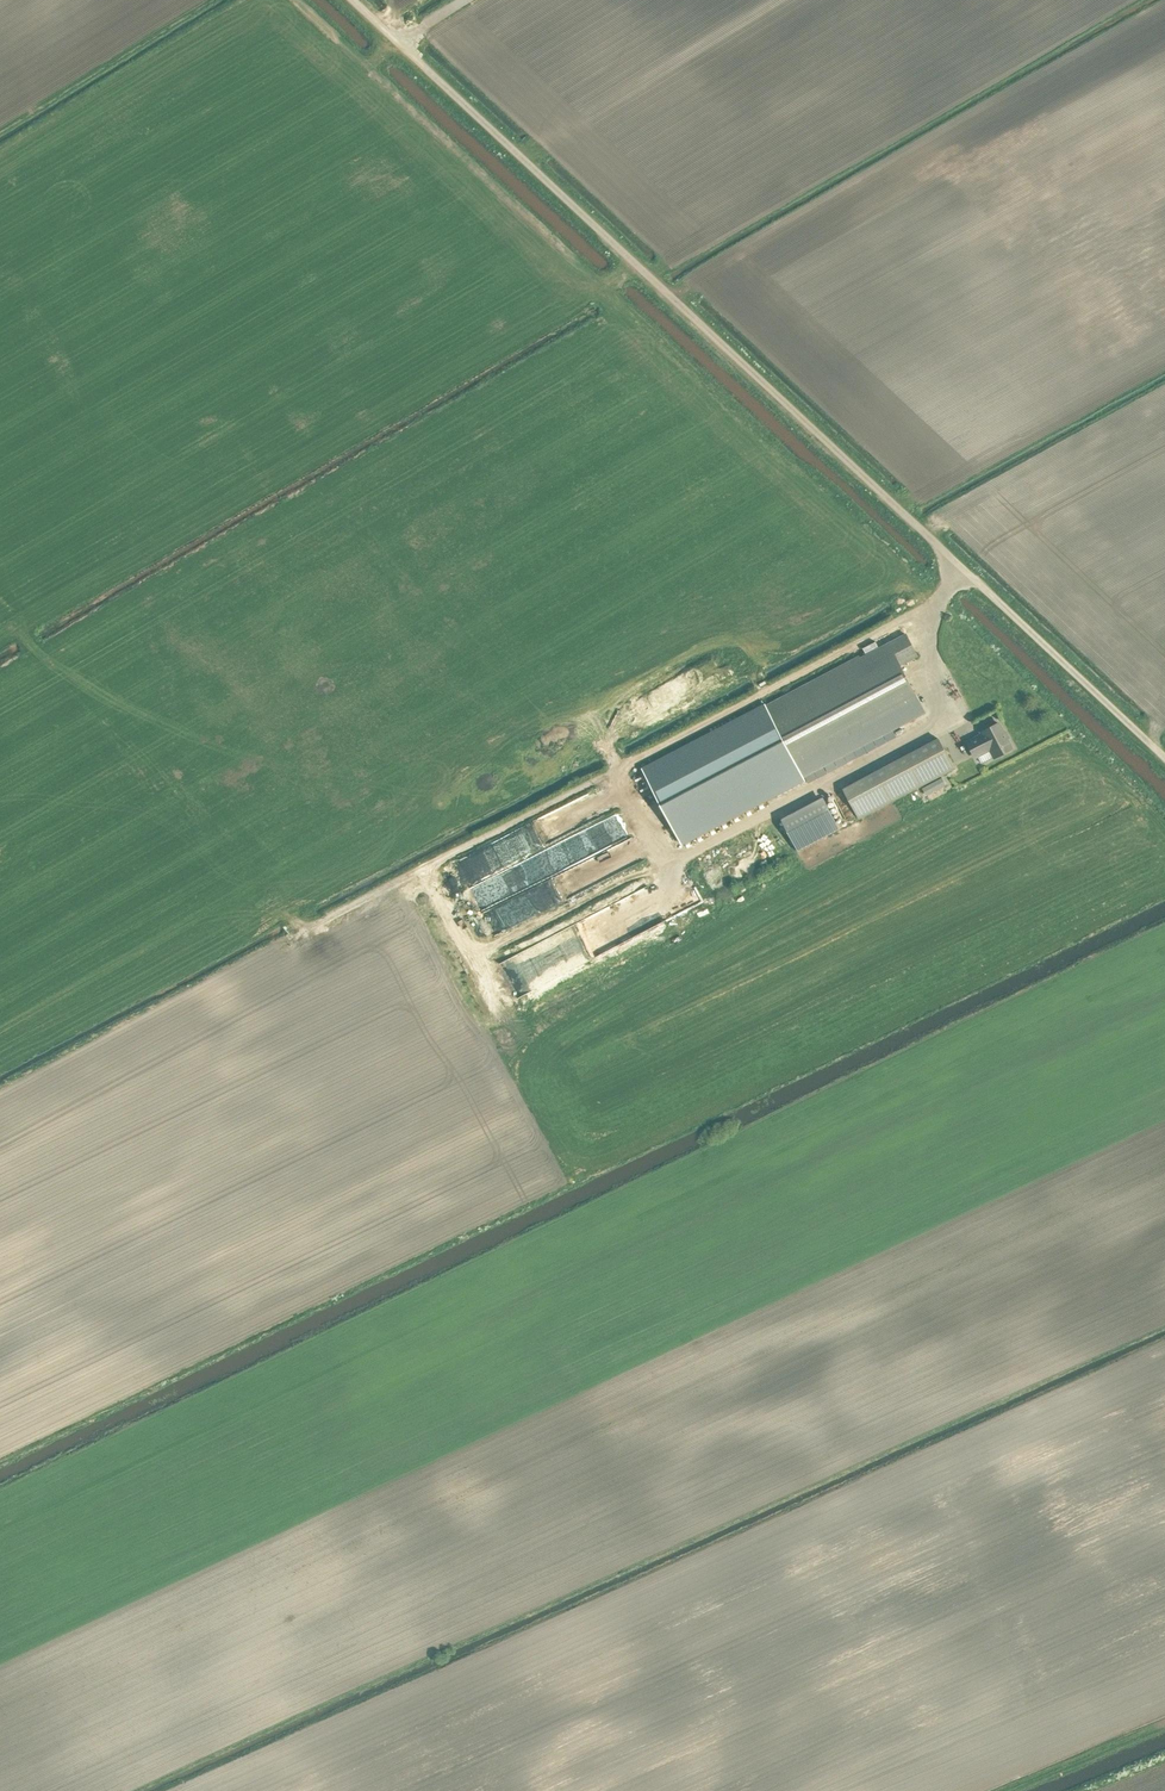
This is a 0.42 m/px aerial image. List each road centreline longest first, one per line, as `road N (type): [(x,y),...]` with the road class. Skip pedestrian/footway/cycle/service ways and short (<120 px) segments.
road 1 (unclassified): [(1164,757),(352,0)]

